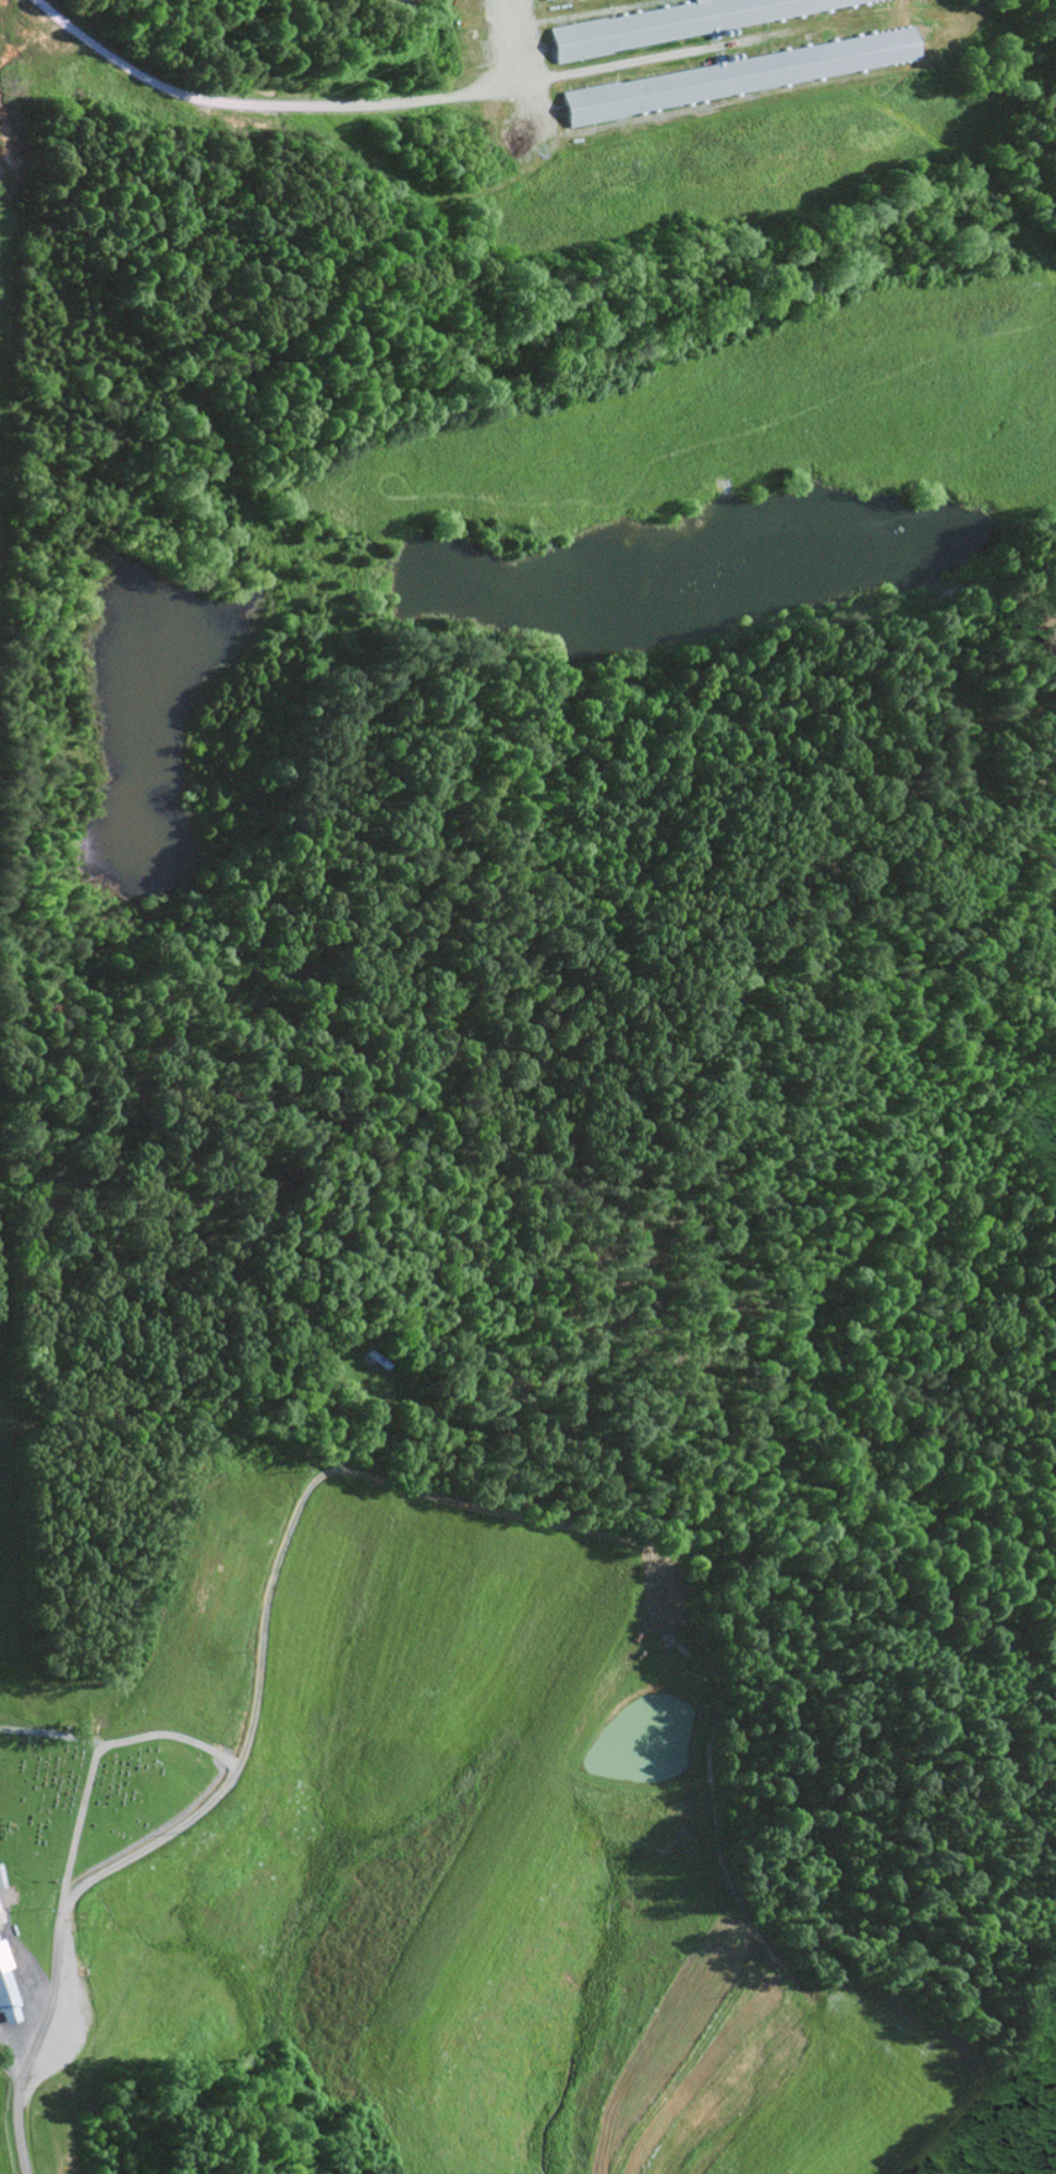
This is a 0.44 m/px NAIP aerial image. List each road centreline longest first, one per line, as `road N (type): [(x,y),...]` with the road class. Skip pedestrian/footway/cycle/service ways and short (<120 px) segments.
road 1 (residential): [(393,1401),(316,1484),(275,1566),(250,1723),(227,1779),(189,1820),(84,1884),(60,1911),(48,2008),(19,2093),(28,2173)]

